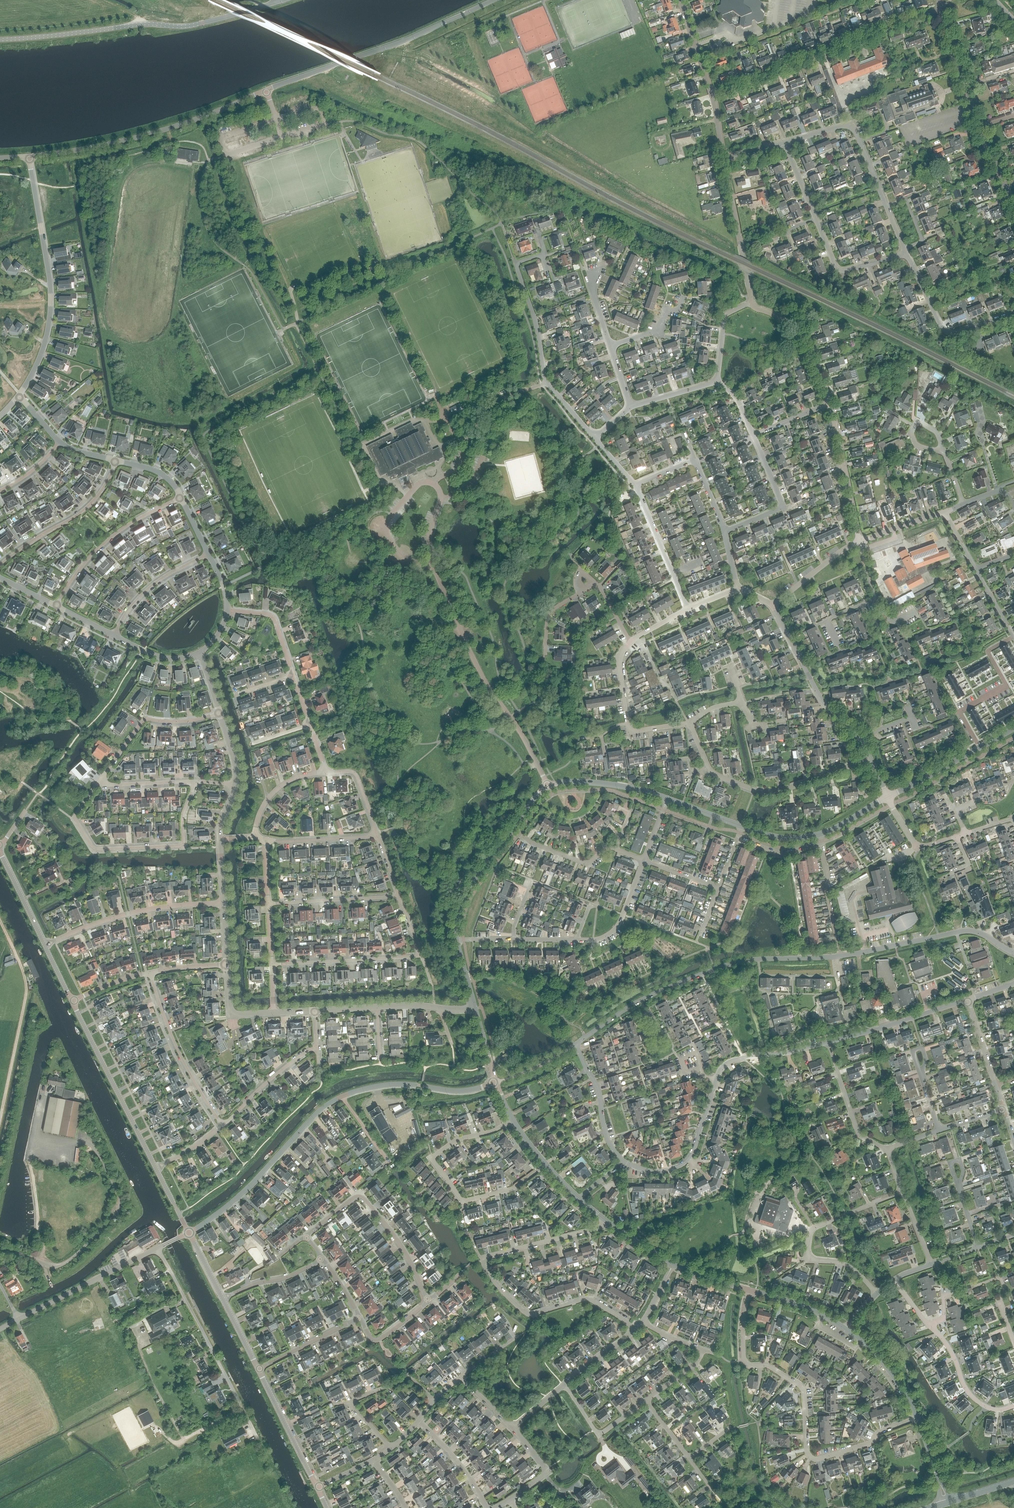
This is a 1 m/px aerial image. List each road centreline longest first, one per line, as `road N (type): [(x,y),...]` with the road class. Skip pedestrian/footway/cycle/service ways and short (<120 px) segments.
road 1 (residential): [(1013,953),(963,931),(839,956),(740,961),(642,999),(576,1045),(597,1088),(610,1145),(648,1171),(687,1159),(716,1081)]
road 2 (tertiary): [(491,0),(179,125),(30,157)]
road 3 (tertiary): [(189,1233),(336,1099),(387,1084),(461,1091),(495,1083)]
road 4 (residential): [(548,785),(482,675),(433,565),(430,532),(441,498),(433,483)]
road 5 (residential): [(634,1330),(589,1298),(528,1314),(484,1266),(483,1257),(611,1225)]
road 6 (residential): [(917,1416),(868,1443),(810,1456),(802,1388),(766,1364),(744,1362),(749,1290)]
road 7 (tertiary): [(281,0),(188,26),(139,23),(0,39)]
road 8 (residential): [(712,94),(942,7)]
road 9 (residential): [(20,395),(50,313),(30,157)]
road 10 (residential): [(546,1164),(512,1190),(464,1201),(433,1162),(454,1142),(513,1121)]
road 11 (residential): [(98,785),(75,818),(90,846),(103,850),(182,844),(195,782)]
road 12 (residential): [(870,759),(763,792),(715,774),(688,723)]
road 13 (residential): [(783,142),(852,124),(906,254)]
road 14 (residential): [(272,965),(420,956),(399,896)]
road 15 (unclassified): [(0,1122),(26,995),(0,921)]
road 16 (residential): [(877,1294),(848,1264),(810,1258),(809,1237),(902,1192)]
road 17 (residential): [(429,1302),(401,1244),(359,1195),(305,1238)]
road 18 (unclassified): [(20,1319),(189,1233)]
road 19 (tertiary): [(157,1169),(73,1001)]
road 20 (tertiary): [(457,941),(465,891),(548,785)]
road 21 (residential): [(46,945),(128,914),(223,903)]
road 22 (residential): [(223,1126),(179,1056),(150,973)]
road 23 (residential): [(56,606),(115,534),(180,498)]
road 24 (residential): [(545,648),(551,610),(582,592),(588,578),(630,642)]
road 25 (residential): [(1013,636),(986,650),(1006,686),(960,712),(979,747)]
road 26 (residential): [(861,740),(820,698),(773,606)]
road 27 (residential): [(546,382),(487,409),(457,468),(433,483)]
road 28 (residential): [(906,254),(946,332),(1013,312)]
road 29 (residential): [(0,564),(89,505),(114,461)]
road 30 (residential): [(98,785),(144,719),(220,713)]
road 31 (residential): [(391,1446),(351,1400),(405,1378),(432,1400)]
road 32 (residential): [(546,382),(516,264),(542,255)]
road 33 (residential): [(752,302),(723,159)]
road 34 (residential): [(859,542),(830,403)]
road 35 (residential): [(724,532),(781,506),(753,435)]
road 36 (residential): [(643,860),(609,847),(587,863),(521,835)]
road 37 (residential): [(688,609),(636,485)]
road 38 (tertiary): [(318,1488),(258,1370)]
road 39 (residential): [(830,403),(797,334),(752,302)]
road 40 (residential): [(268,904),(399,896)]
road 41 (residential): [(1013,1406),(981,1405),(928,1325)]
road 42 (residential): [(886,1149),(857,1131),(828,1042)]
road 43 (residential): [(113,635),(153,585),(208,554)]
road 44 (tertiary): [(980,126),(942,7)]
road 45 (residential): [(906,254),(840,270),(815,219)]
road 46 (residential): [(223,1126),(317,1047)]
road 47 (residential): [(716,1081),(736,1060),(828,1042)]
road 48 (tertiary): [(548,785),(605,784),(668,798)]

